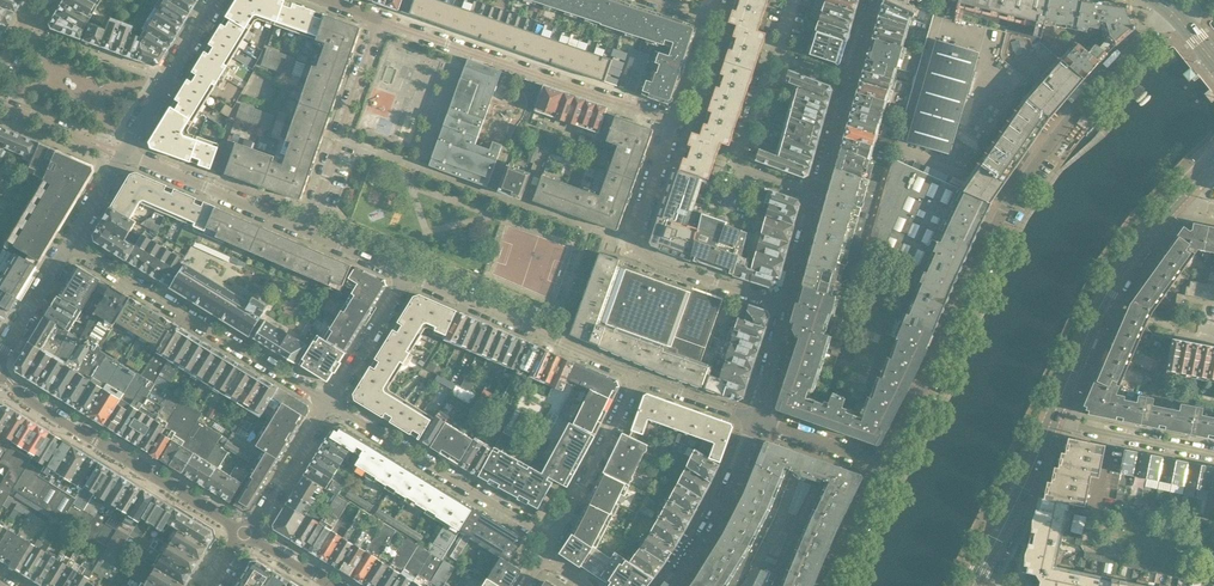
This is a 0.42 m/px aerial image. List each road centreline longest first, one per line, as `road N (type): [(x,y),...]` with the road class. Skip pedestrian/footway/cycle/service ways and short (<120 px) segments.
road 1 (residential): [(379,20),(664,117),(669,130),(634,247),(785,305)]
road 2 (residential): [(885,465),(1008,202),(1067,121),(1152,32),(1178,18)]
road 3 (residential): [(70,241),(326,400)]
road 4 (residential): [(245,534),(30,402),(0,374)]
road 5 (residential): [(850,78),(771,53),(734,165),(817,194)]
road 6 (residential): [(326,400),(553,539)]
road 7 (tertiary): [(1051,419),(1107,292),(1181,195)]
road 8 (residential): [(637,376),(409,274)]
road 9 (residential): [(306,230),(379,20)]
road 10 (residential): [(306,230),(124,152)]
road 11 (residential): [(755,418),(714,520),(671,585)]
road 12 (tertiary): [(971,585),(1051,419)]
road 13 (residential): [(637,376),(553,539)]
road 14 (residential): [(124,152),(216,0)]
road 15 (residential): [(1051,419),(1213,454)]
road 16 (residential): [(245,534),(326,400)]
road 17 (residential): [(326,400),(409,274)]
road 18 (residential): [(885,465),(755,418)]
road 19 (residential): [(0,357),(70,241)]
road 20 (residential): [(830,585),(885,465)]
road 21 (residential): [(755,418),(637,376)]

